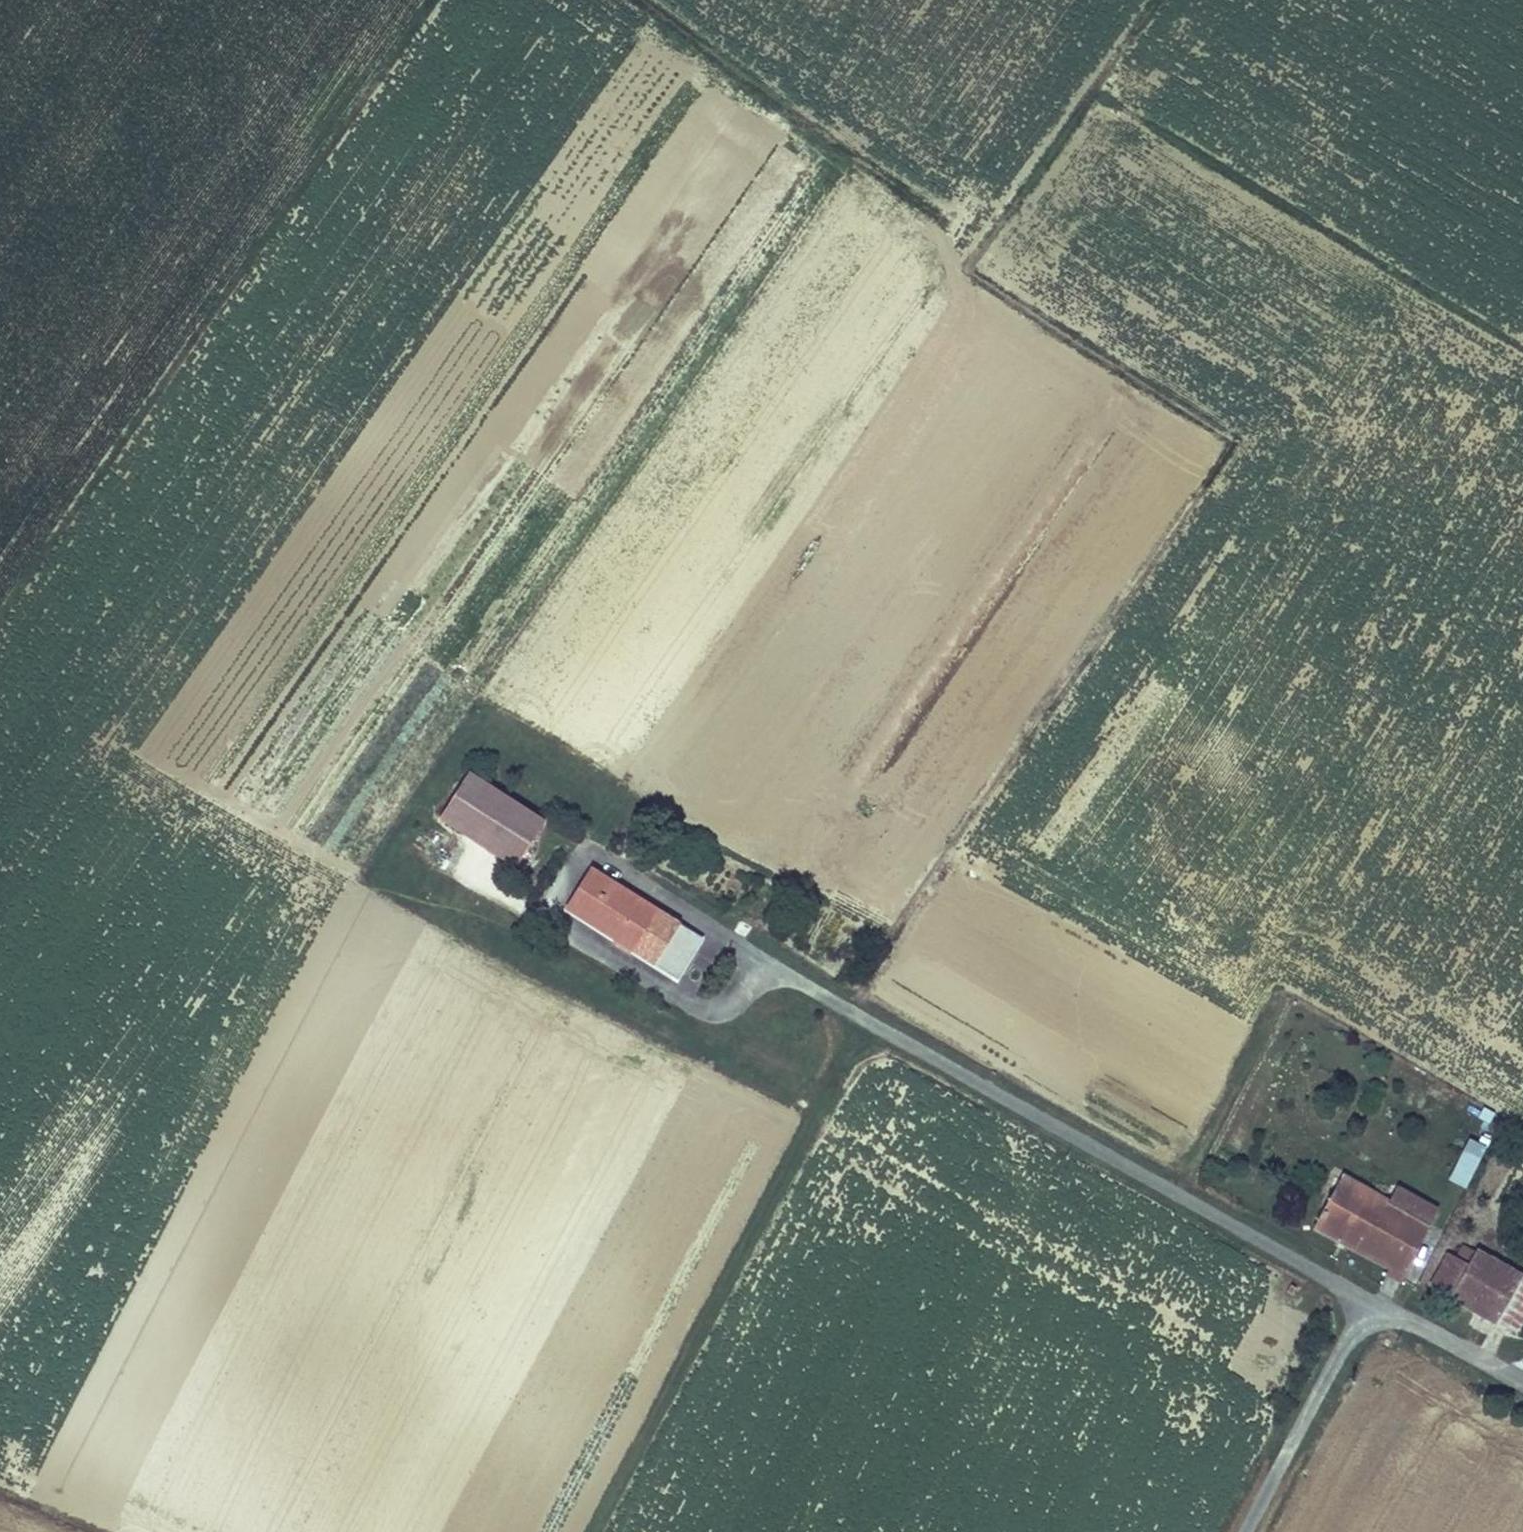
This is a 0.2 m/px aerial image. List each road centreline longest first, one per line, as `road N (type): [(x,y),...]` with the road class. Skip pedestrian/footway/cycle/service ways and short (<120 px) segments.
road 1 (unclassified): [(1522,1381),(1419,1325),(1366,1322),(1343,1346),(1245,1531)]

